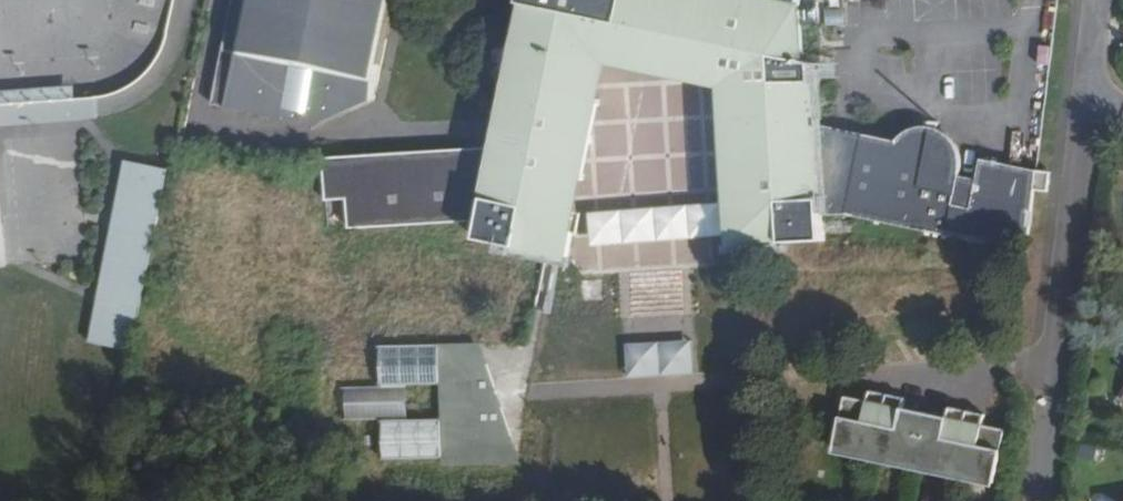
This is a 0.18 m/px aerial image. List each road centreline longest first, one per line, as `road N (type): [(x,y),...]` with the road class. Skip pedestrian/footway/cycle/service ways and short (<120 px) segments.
road 1 (residential): [(1087,91),(1029,500)]

